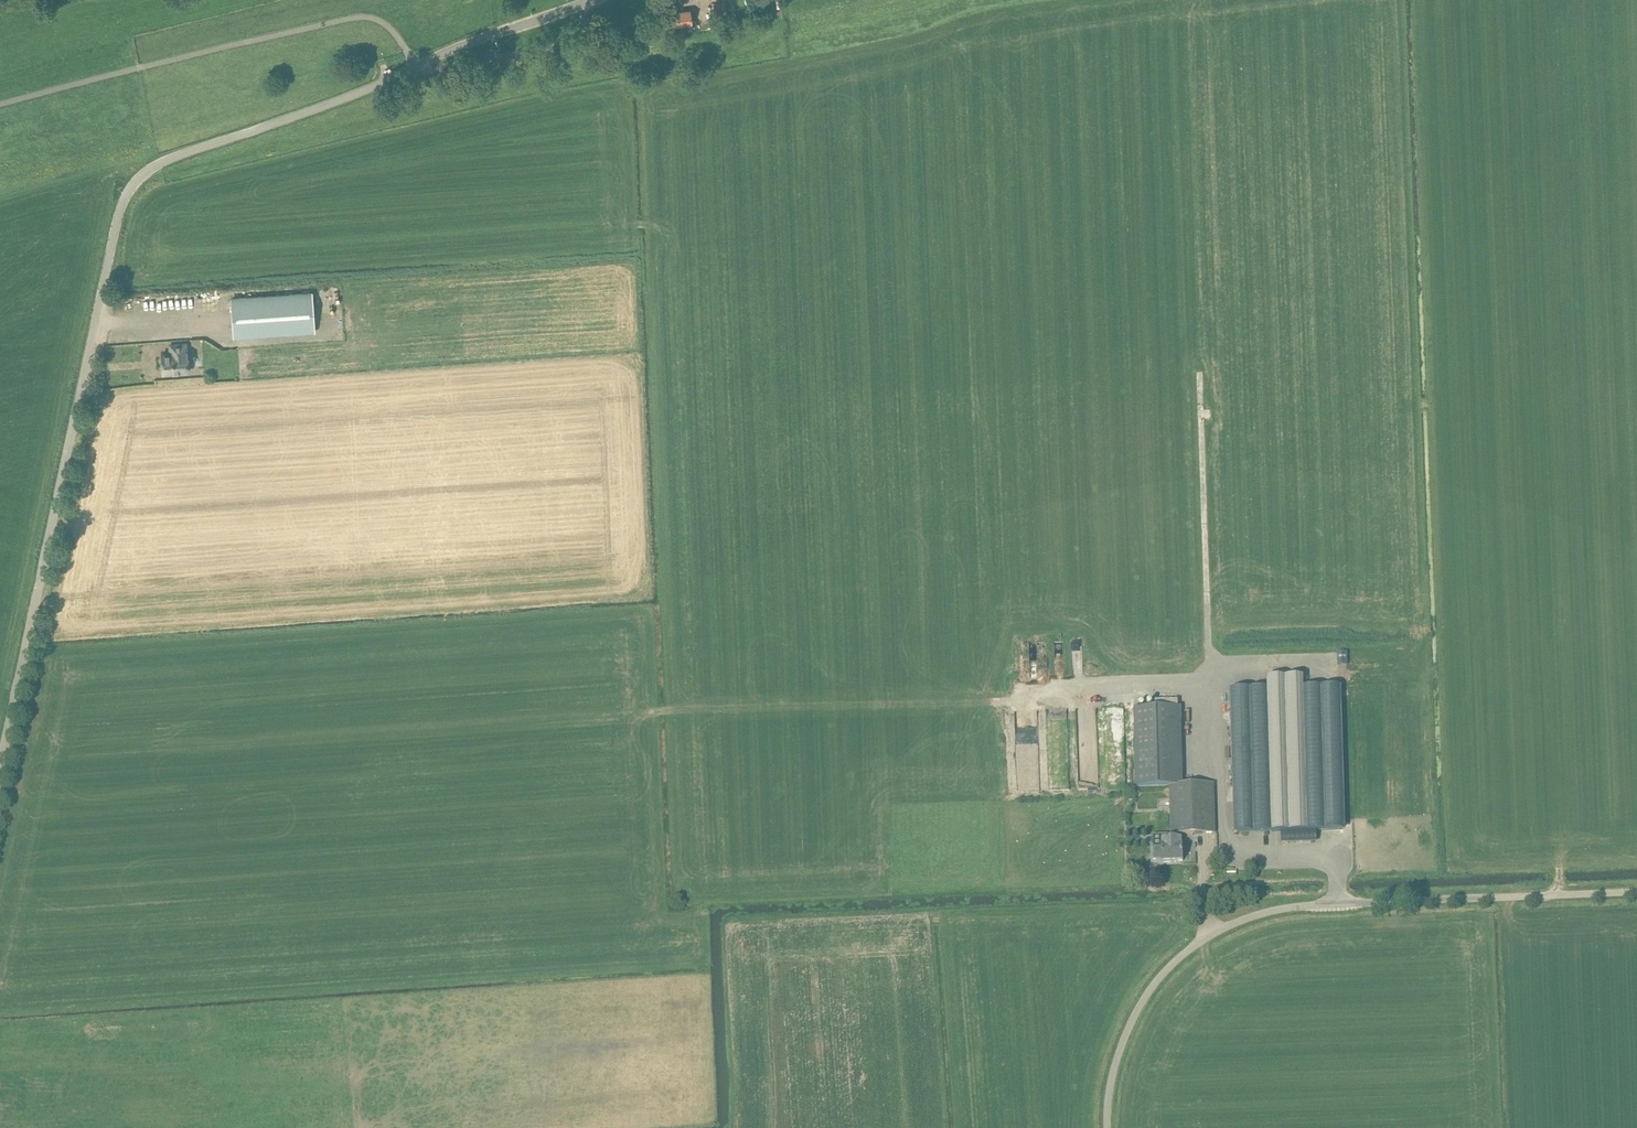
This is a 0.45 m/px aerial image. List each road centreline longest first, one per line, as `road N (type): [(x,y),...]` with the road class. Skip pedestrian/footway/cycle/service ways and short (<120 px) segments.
road 1 (tertiary): [(0,770),(118,217),(135,182),(176,156),(589,0)]
road 2 (unclassified): [(1108,1127),(1114,1068),(1149,990),(1178,958),(1229,926),(1302,905),(1636,892)]

